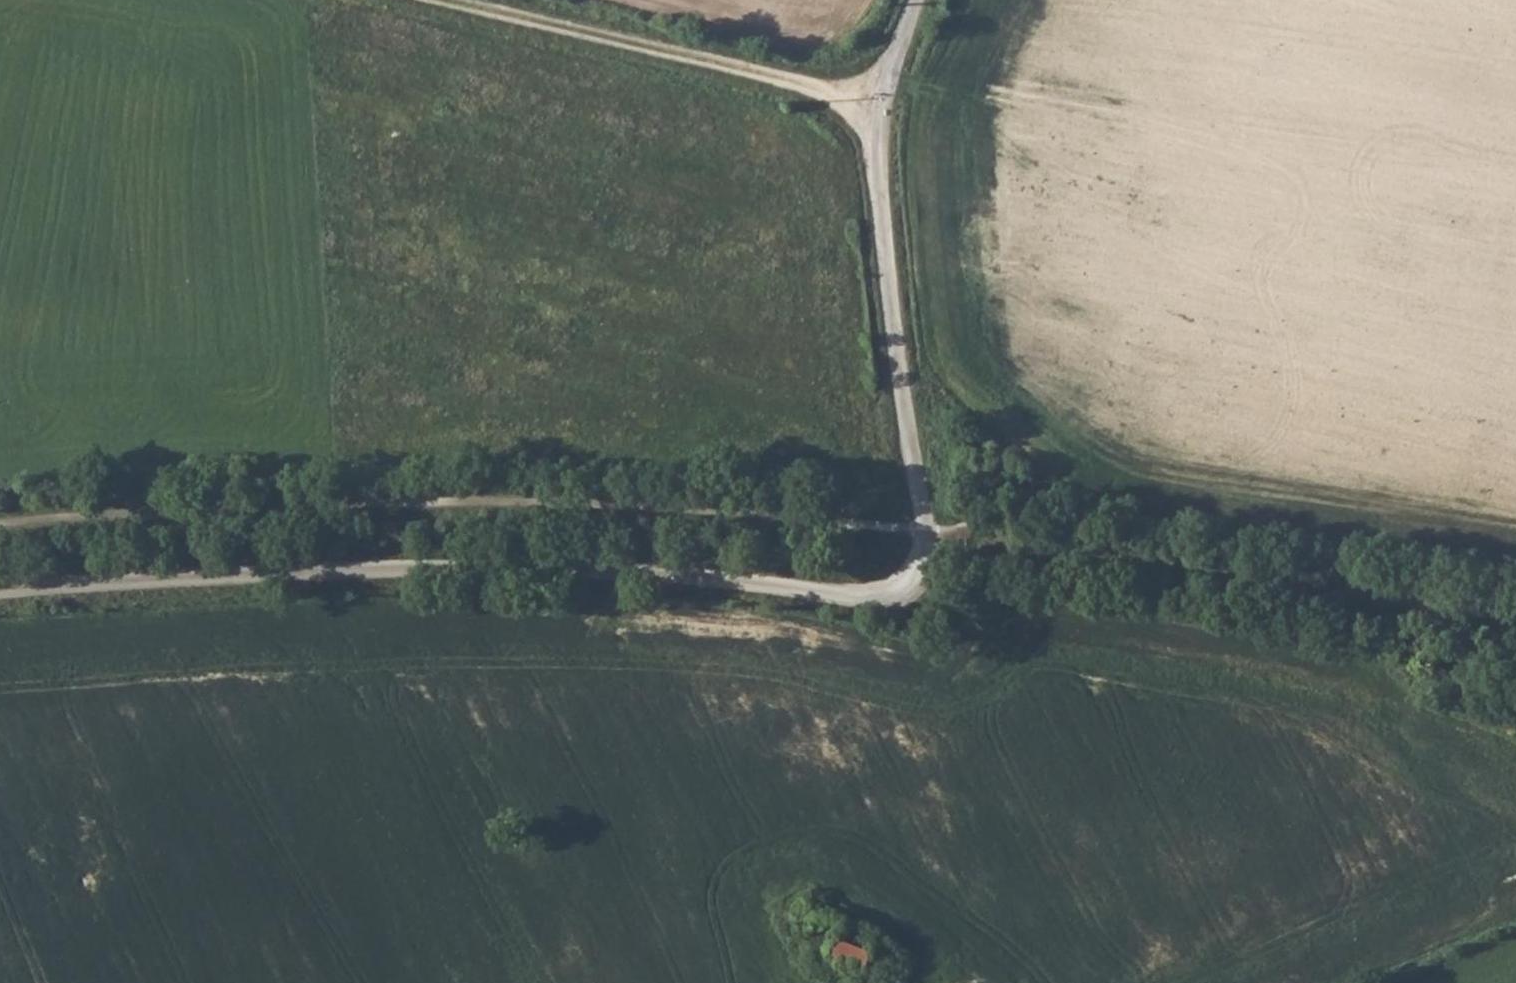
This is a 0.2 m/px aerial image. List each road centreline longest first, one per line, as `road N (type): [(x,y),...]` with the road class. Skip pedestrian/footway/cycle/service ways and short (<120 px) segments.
road 1 (unclassified): [(0,590),(450,566),(666,576),(861,598),(906,587),(923,565),(927,532),(879,177),(890,57),(916,0)]
road 2 (track): [(883,105),(429,0)]

